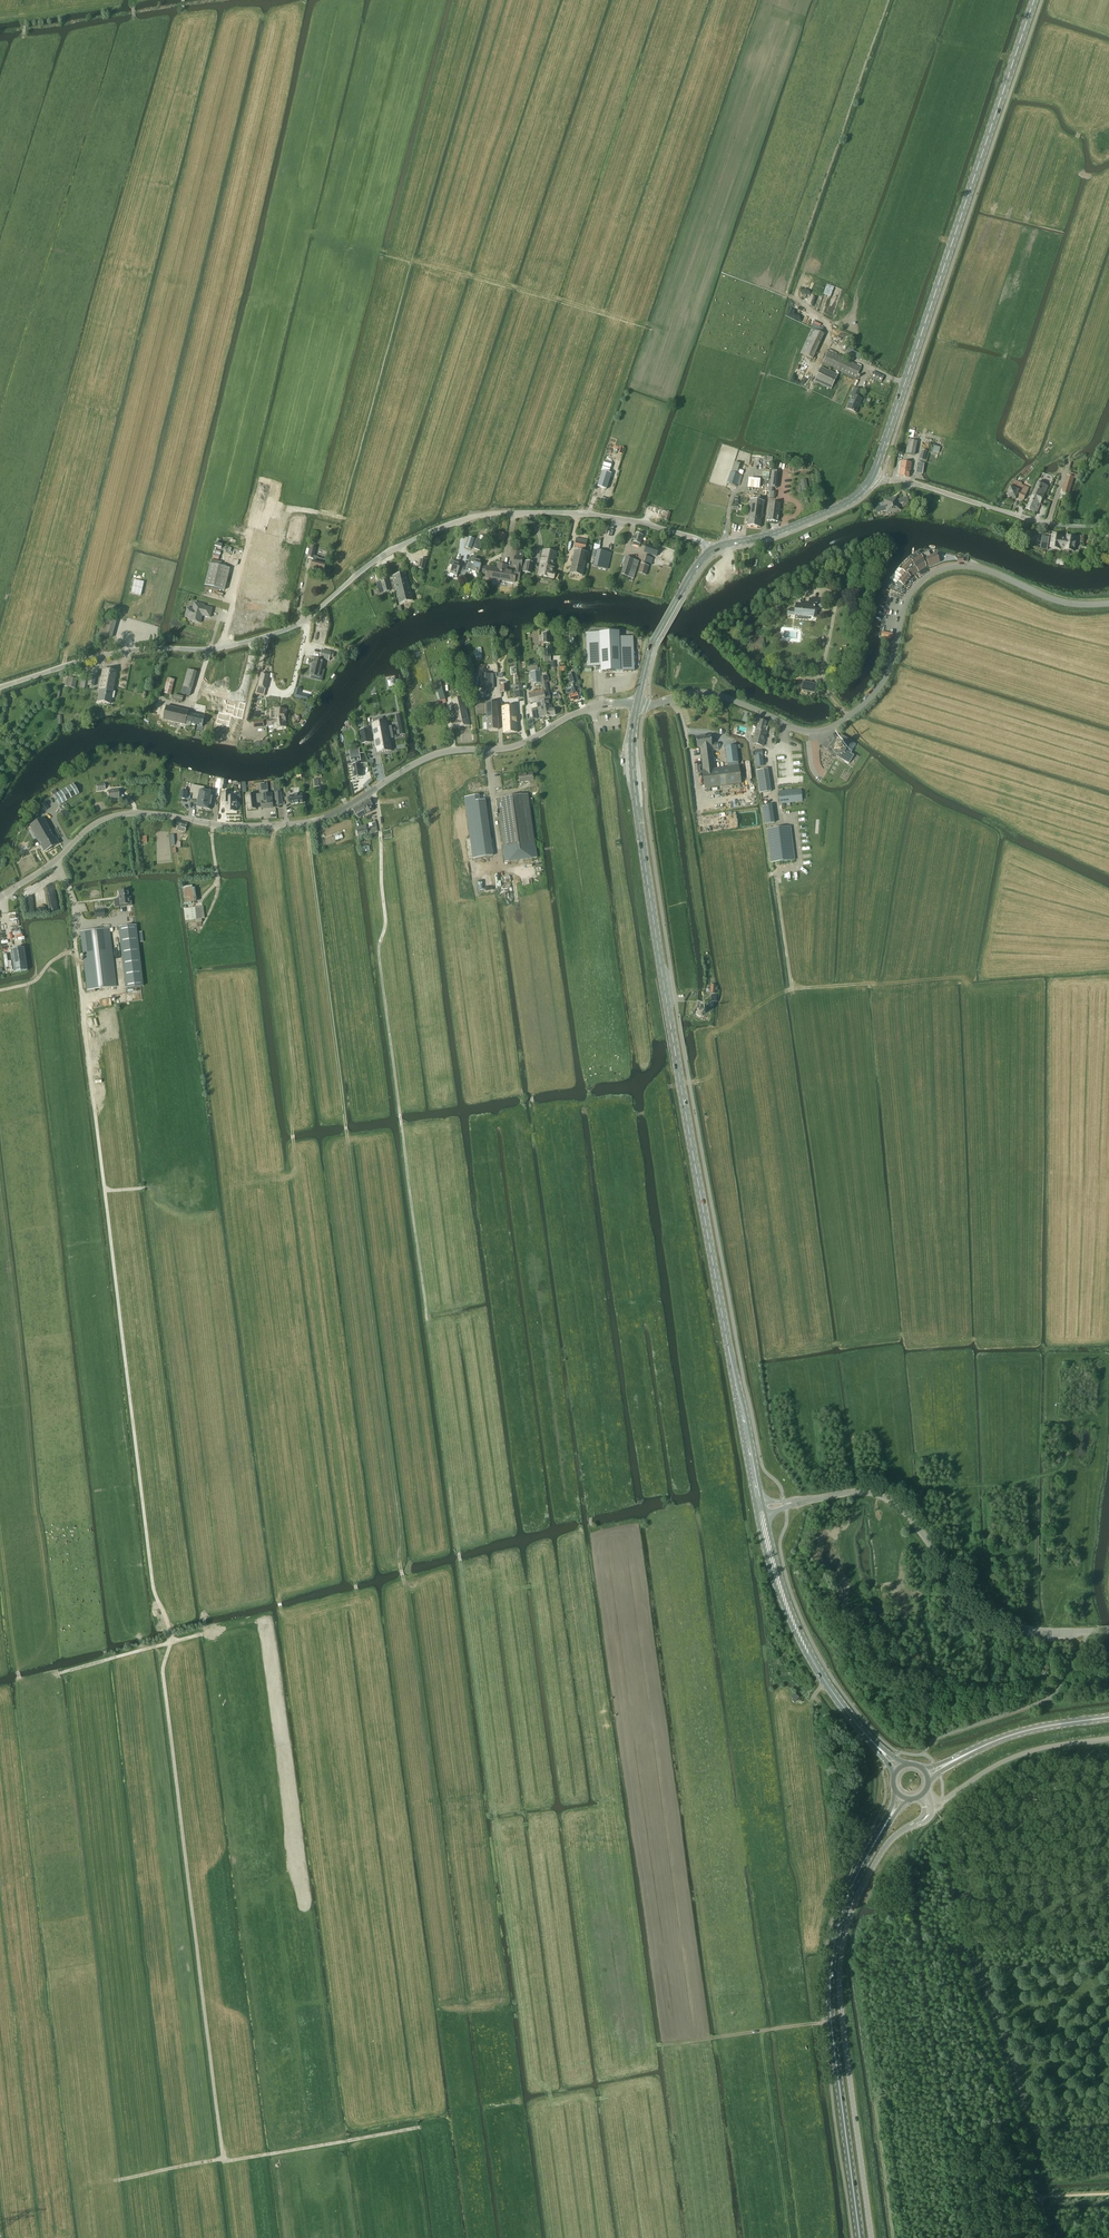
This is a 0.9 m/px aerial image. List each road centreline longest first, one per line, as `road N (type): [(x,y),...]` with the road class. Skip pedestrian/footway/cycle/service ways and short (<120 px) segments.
road 1 (track): [(505,2011),(523,2005),(376,952),(385,923),(375,788)]
road 2 (secondary): [(759,1503),(649,892),(633,768),(638,703)]
road 3 (track): [(403,1576),(306,822)]
road 4 (tertiary): [(0,688),(104,656),(222,649),(289,629),(393,549),(488,515),(637,522),(711,551)]
road 5 (track): [(75,924),(153,1589),(173,1641)]
road 6 (track): [(170,1642),(162,1669),(223,2160),(419,2127)]
road 7 (tertiary): [(0,897),(113,816),(151,813),(231,826),(306,822),(439,753),(510,747),(592,707),(638,703)]
road 8 (tertiary): [(638,703),(712,694),(793,728),(829,728),(880,686),(914,587),(951,566),(988,571),(1060,602),(1108,603)]
road 9 (track): [(249,1384),(192,943),(217,882)]
road 10 (secondary): [(872,477),(1034,0)]
road 11 (tertiary): [(871,2237),(840,2003),(841,1955),(857,1898),(886,1845),(929,1814)]
road 12 (track): [(533,1091),(591,1523)]
road 13 (primary): [(860,2237),(831,1970),(850,1891),(889,1819)]
road 14 (track): [(618,1831),(648,2046),(831,2020)]
road 15 (unclassified): [(785,1504),(848,1493),(884,1497),(987,1612),(1038,1631),(1108,1630)]
road 16 (track): [(653,330),(306,235)]
road 17 (track): [(888,0),(785,294),(761,284)]
road 18 (track): [(1053,2237),(960,1954)]
road 19 (track): [(962,976),(791,990),(775,868)]
road 20 (track): [(80,365),(0,647)]
road 21 (secondary): [(877,1746),(807,1654),(775,1579),(761,1512)]
road 22 (unclassified): [(872,477),(1048,523),(1108,526)]
road 23 (track): [(542,297),(488,483),(469,506),(470,519)]
road 24 (track): [(533,1091),(512,867)]
road 25 (secondary): [(711,551),(799,525),(850,500),(872,477)]
road 26 (secondary): [(638,703),(654,640),(711,551)]
road 27 (primary): [(950,1762),(1009,1736),(1108,1717)]
road 28 (track): [(195,1635),(58,1673)]

